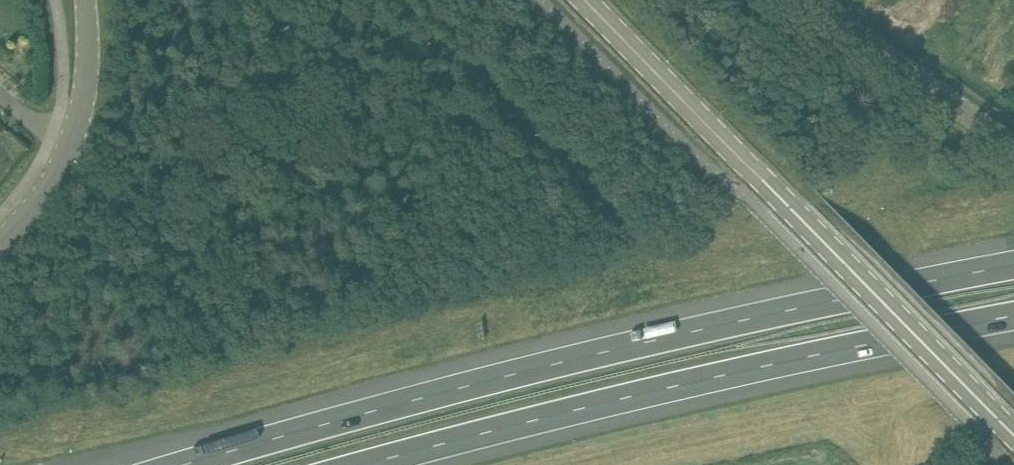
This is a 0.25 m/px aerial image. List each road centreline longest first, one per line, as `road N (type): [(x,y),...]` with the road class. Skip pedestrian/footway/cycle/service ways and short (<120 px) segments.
road 1 (motorway): [(1013,263),(507,374),(180,464)]
road 2 (motorway): [(354,464),(725,373),(1013,314)]
road 3 (tertiary): [(1013,430),(587,0)]
road 4 (tertiary): [(0,243),(56,173),(82,115),(85,0)]

